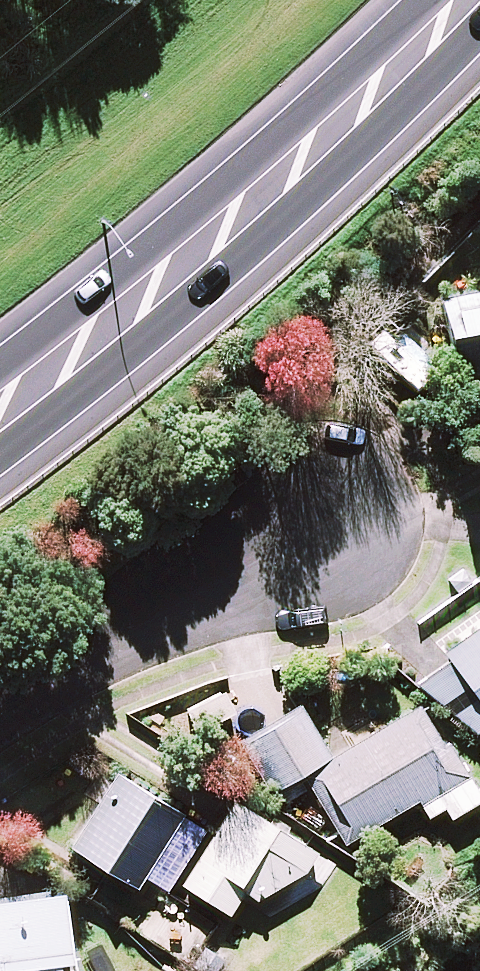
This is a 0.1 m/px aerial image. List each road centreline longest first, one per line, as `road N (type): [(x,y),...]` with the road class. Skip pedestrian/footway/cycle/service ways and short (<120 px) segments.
road 1 (trunk): [(469,0),(94,344)]
road 2 (residential): [(314,525),(108,633),(0,705)]
road 3 (track): [(314,525),(479,482)]
road 4 (trunk): [(94,344),(0,425)]

